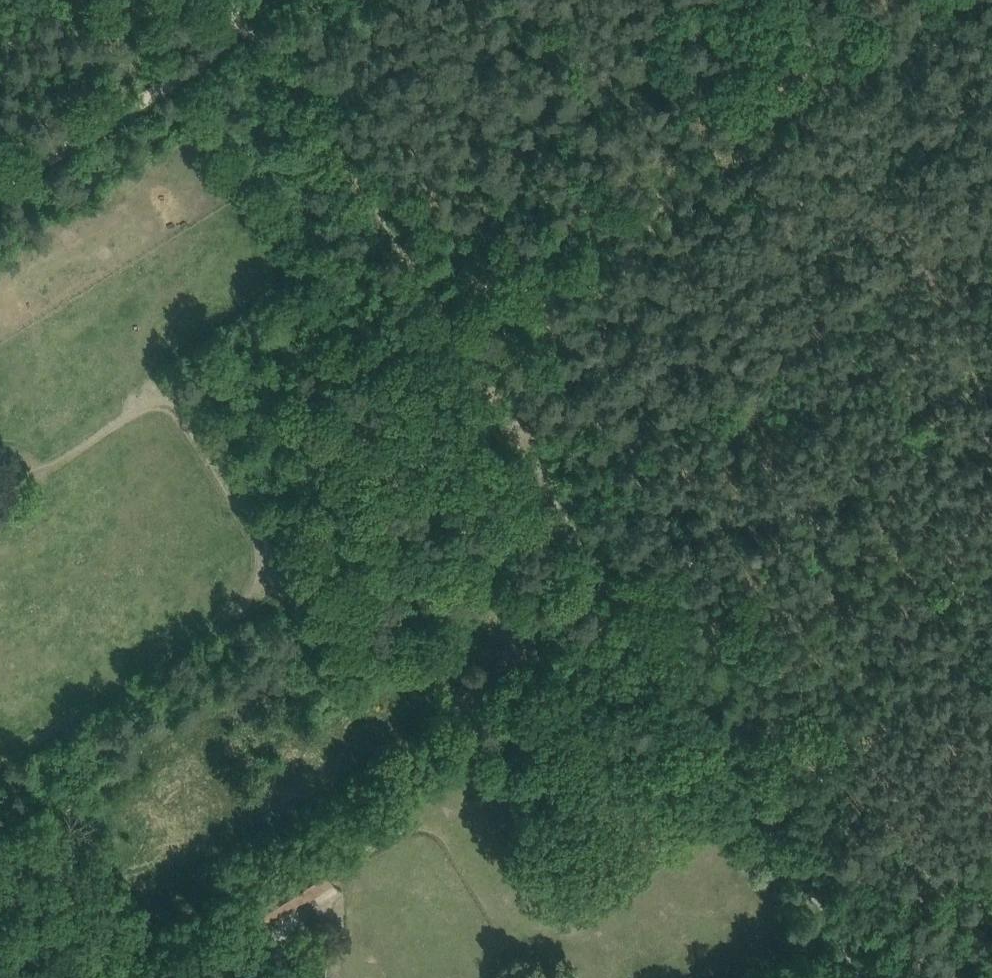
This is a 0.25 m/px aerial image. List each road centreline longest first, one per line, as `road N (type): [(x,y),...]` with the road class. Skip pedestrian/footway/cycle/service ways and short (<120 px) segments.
road 1 (unclassified): [(0,185),(263,19),(251,0)]

